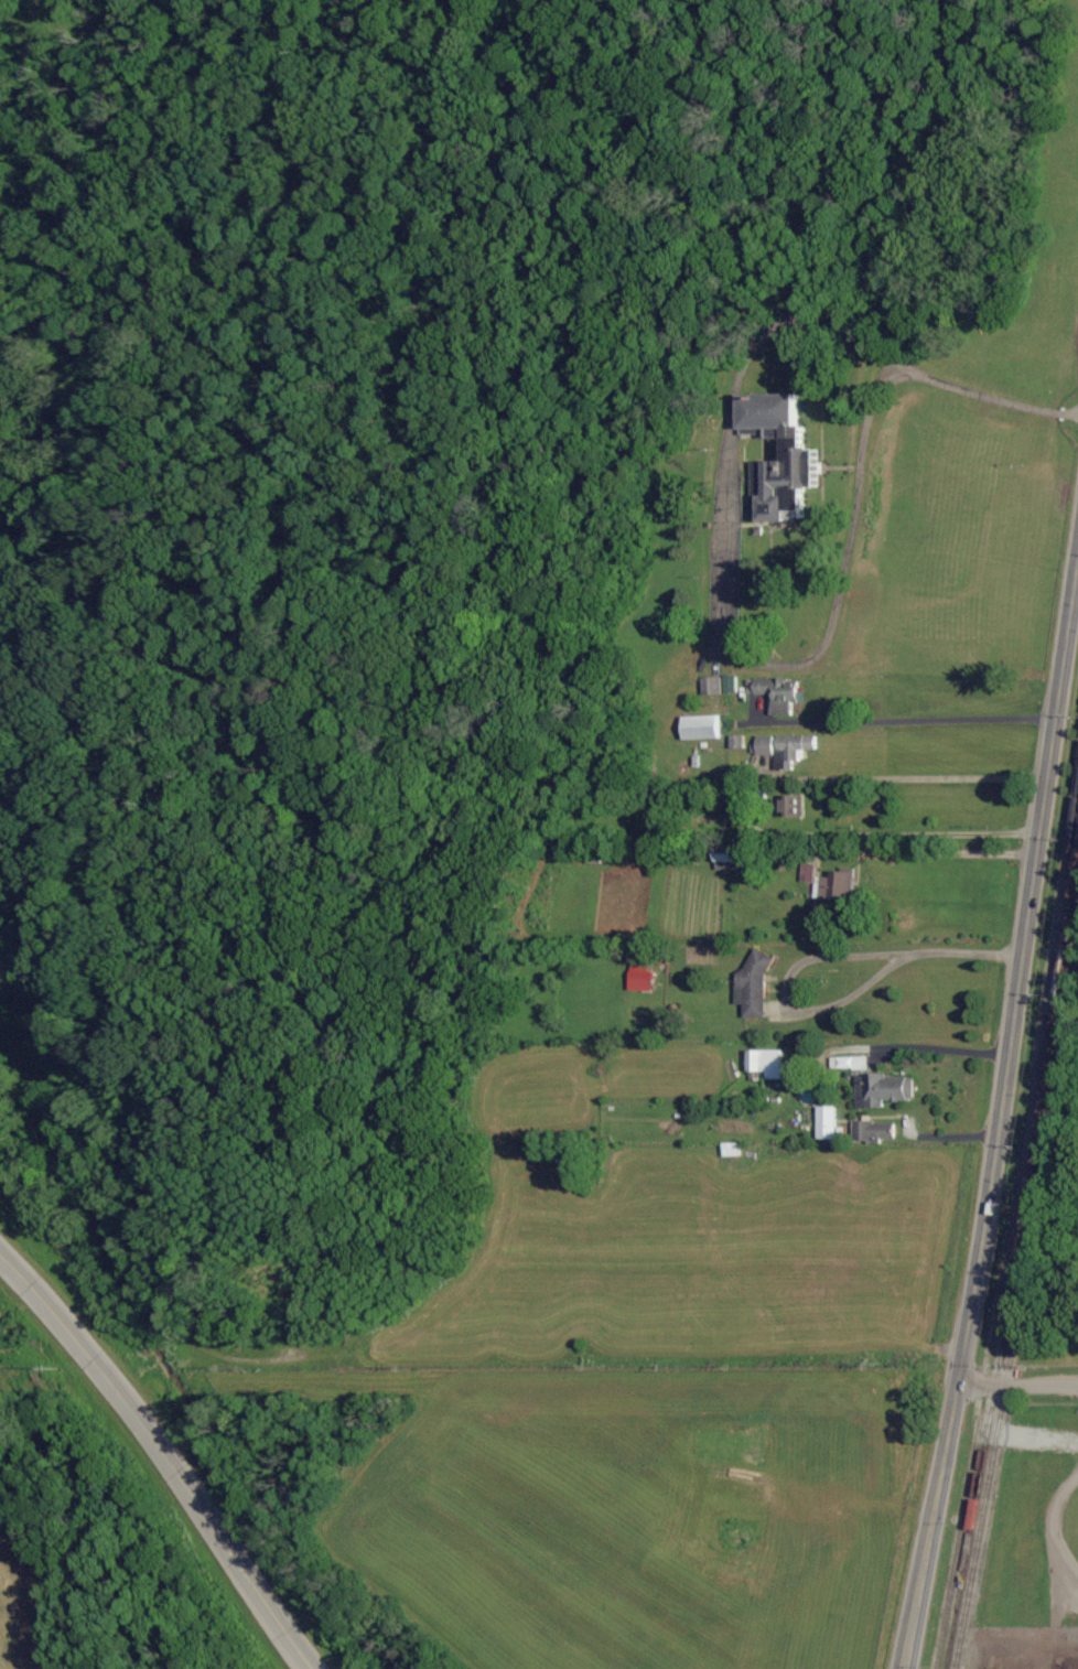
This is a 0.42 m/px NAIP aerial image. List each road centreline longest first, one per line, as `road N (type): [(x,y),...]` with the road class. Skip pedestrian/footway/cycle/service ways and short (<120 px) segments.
road 1 (secondary): [(1077,550),(961,1386),(904,1668)]
road 2 (tertiary): [(312,1668),(160,1438),(0,1249)]

